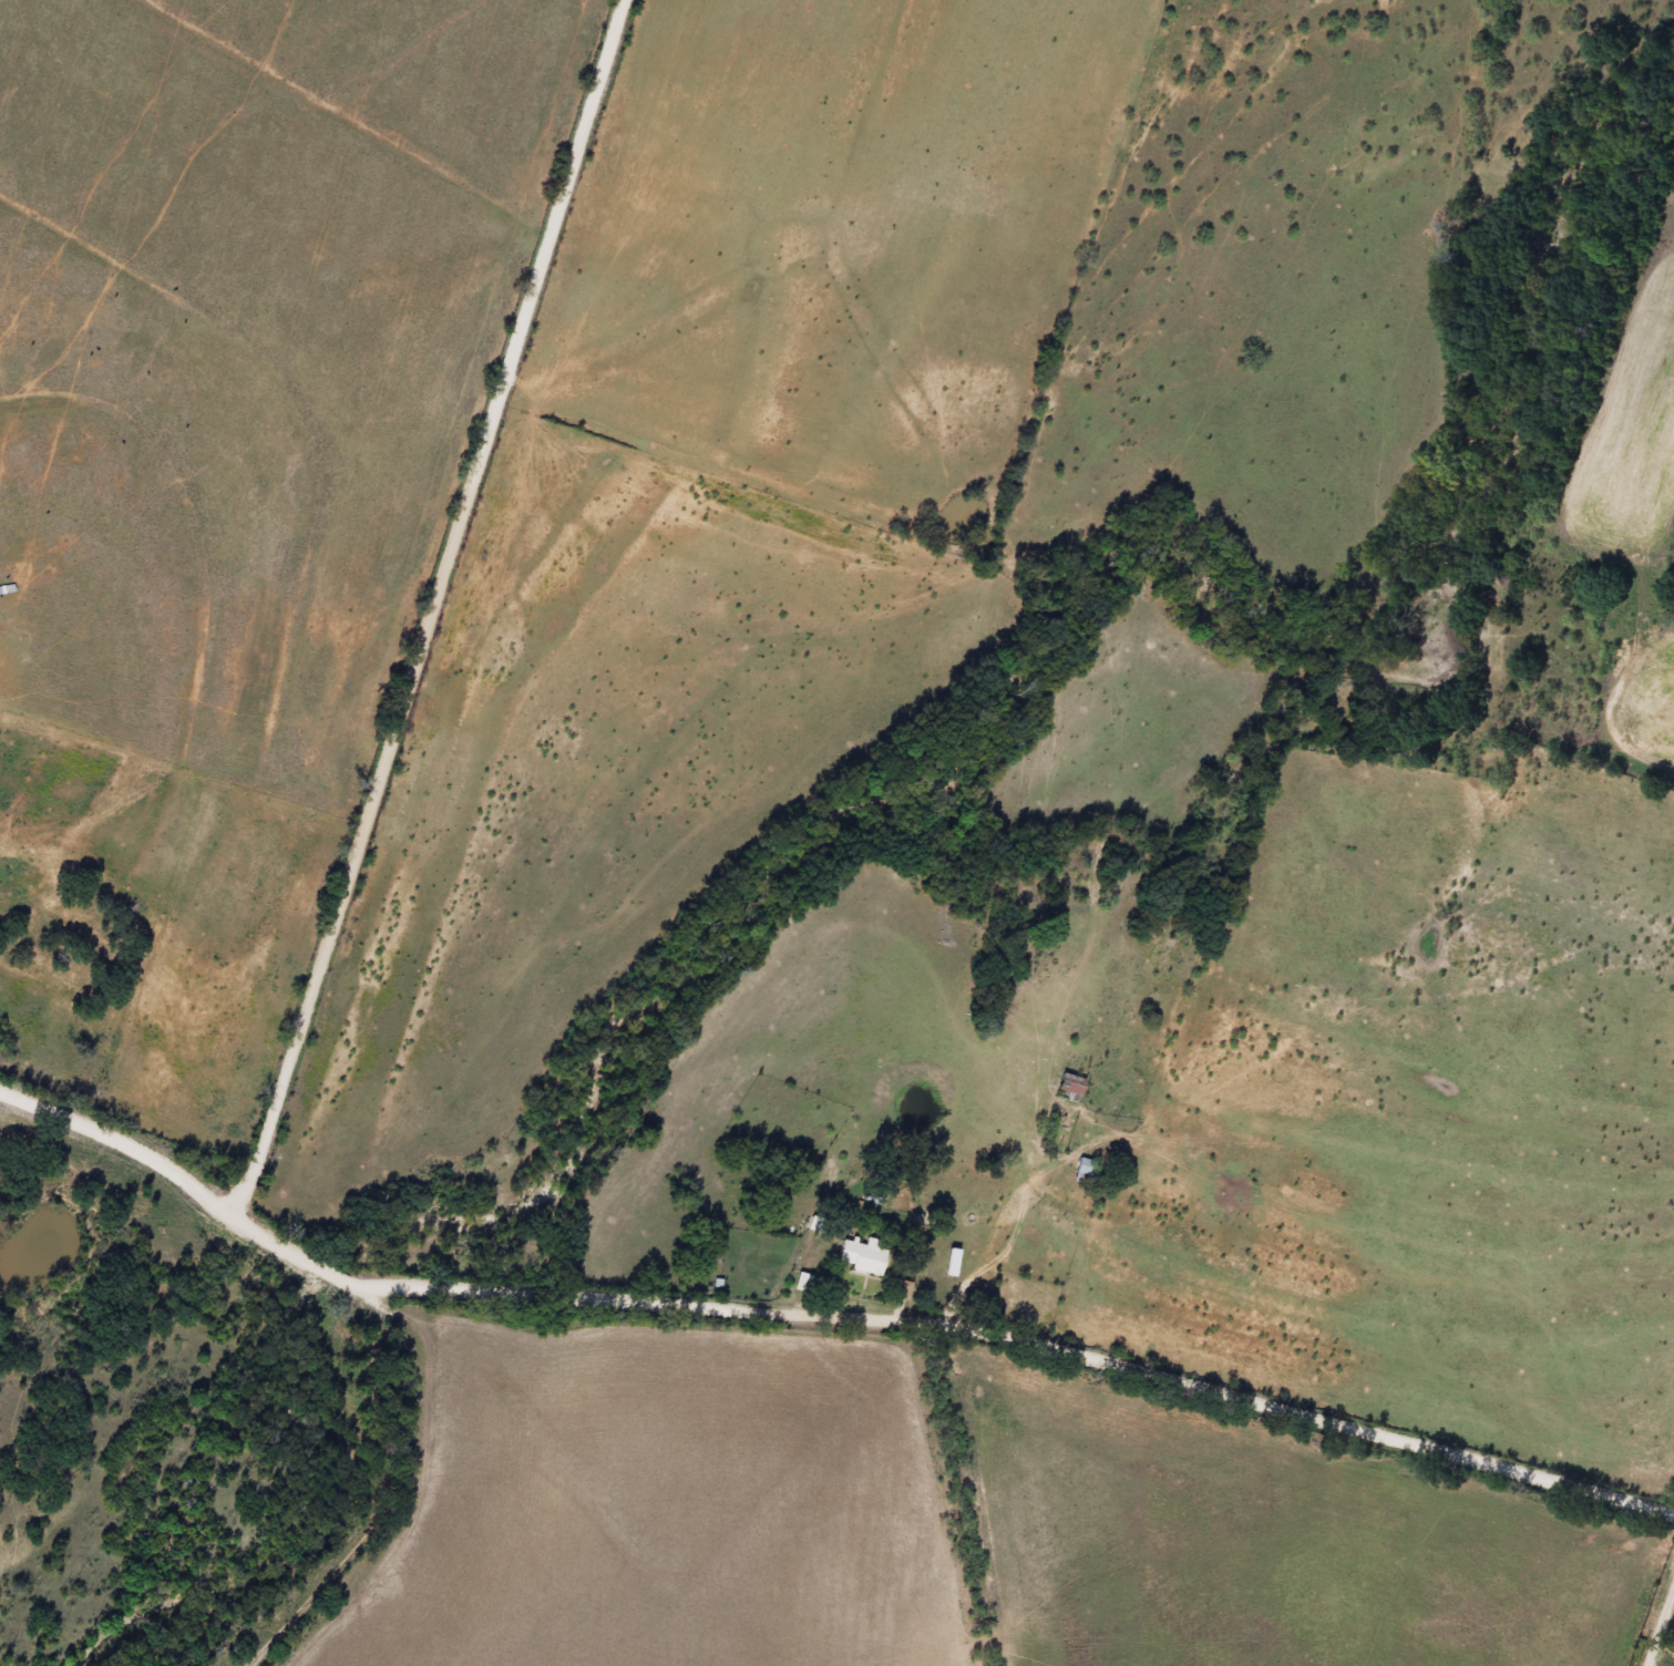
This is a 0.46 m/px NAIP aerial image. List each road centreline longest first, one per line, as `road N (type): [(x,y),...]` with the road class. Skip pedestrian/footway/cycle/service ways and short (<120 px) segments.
road 1 (residential): [(392,1251),(1035,1317),(1589,1468),(1673,1468)]
road 2 (residential): [(258,1190),(623,0)]
road 3 (residential): [(279,1665),(347,1567),(380,1451),(336,1245)]
road 4 (residential): [(258,1190),(164,1166),(0,1068)]

